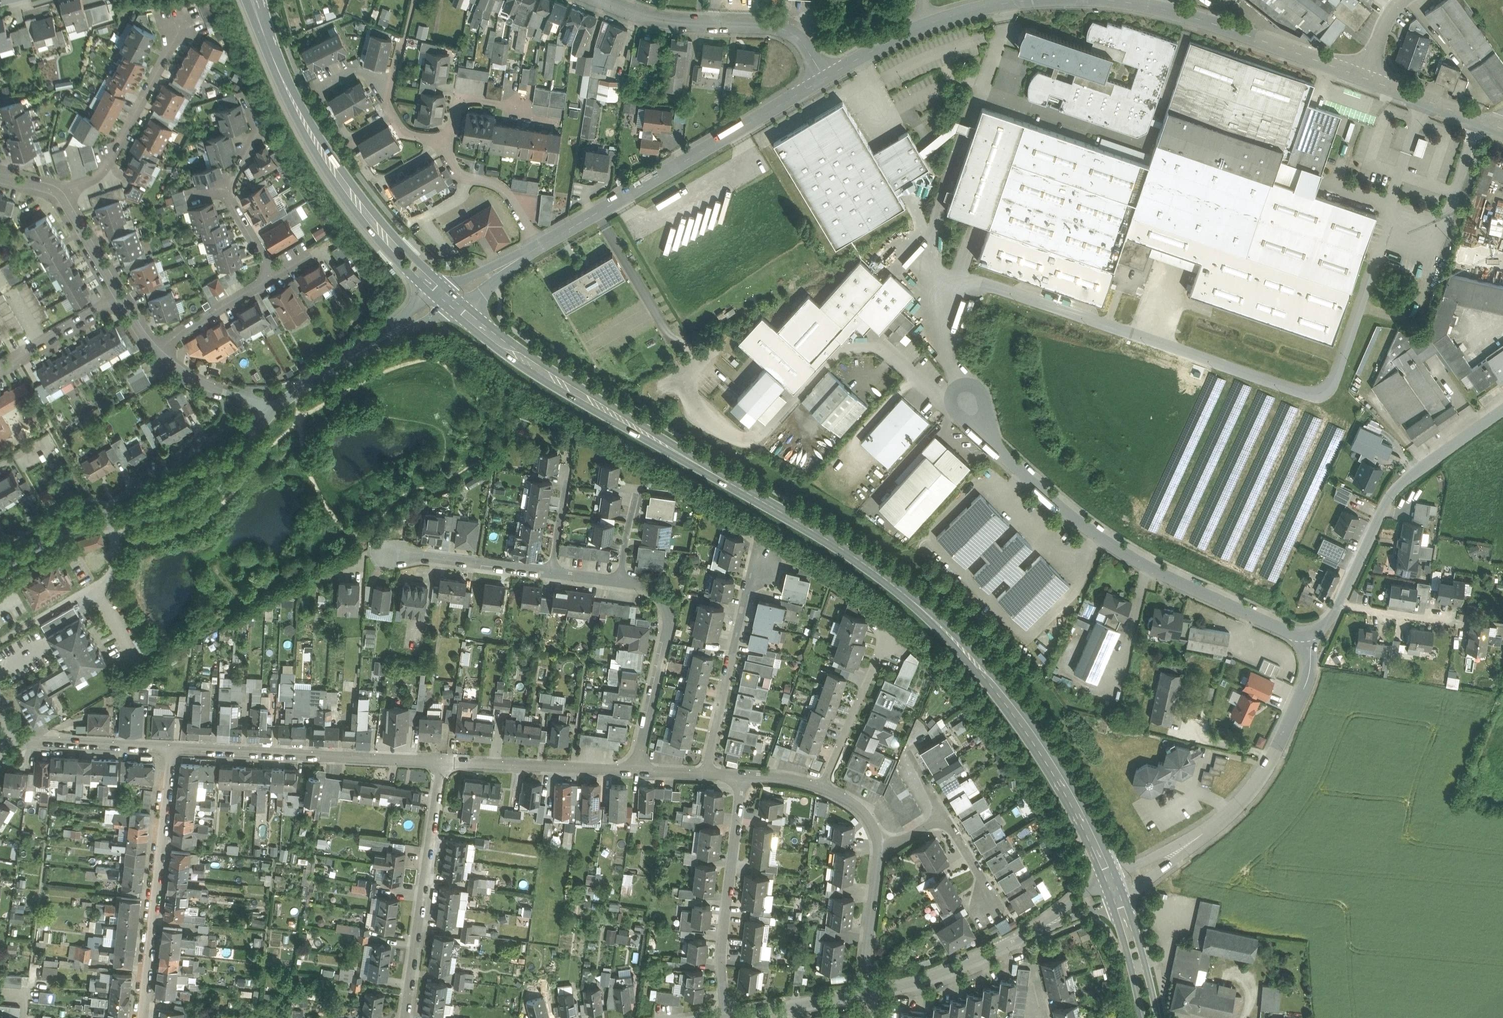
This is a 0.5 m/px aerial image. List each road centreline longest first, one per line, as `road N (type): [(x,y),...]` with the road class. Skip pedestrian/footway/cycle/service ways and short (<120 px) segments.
road 1 (tertiary): [(1114,889),(1035,734),(921,608),(832,542),(539,370),(448,301)]
road 2 (residential): [(1302,642),(1090,531),(998,450),(966,400)]
road 3 (tertiary): [(448,301),(332,167),(274,60),(254,0)]
road 4 (residential): [(539,247),(825,79)]
road 5 (unclassified): [(1302,642),(1306,682),(1250,792),(1204,835),(1114,889)]
road 6 (unclassified): [(1502,411),(1396,490),(1338,606),(1302,642)]
road 7 (residential): [(1100,0),(1201,20),(1364,77)]
road 8 (residential): [(143,1017),(172,748)]
road 9 (residential): [(442,762),(172,748)]
road 10 (tertiary): [(870,993),(982,957),(1114,889)]
road 11 (residential): [(442,762),(407,1017)]
road 12 (unclassified): [(600,0),(657,19),(777,27),(801,41),(825,79)]
road 13 (residential): [(741,776),(720,963),(725,1017)]
road 14 (residential): [(633,770),(668,622),(658,597),(621,582)]
road 15 (residential): [(62,198),(118,148),(181,22)]
road 16 (residential): [(702,774),(749,592),(765,570)]
road 17 (residential): [(825,79),(930,23),(1020,1)]
road 18 (residential): [(448,301),(272,411)]
road 19 (residential): [(272,411),(196,500),(109,520)]
road 20 (residential): [(633,770),(442,762)]
road 21 (residential): [(0,644),(109,579),(116,560),(109,520)]
road 22 (residential): [(552,574),(378,557)]
road 23 (residential): [(172,748),(11,743)]
road 24 (residential): [(827,787),(888,647)]
road 25 (residential): [(1364,77),(1502,129)]
road 26 (tertiary): [(725,1017),(870,993)]
road 27 (residential): [(119,296),(14,356),(0,375)]
road 28 (residential): [(870,993),(866,955),(878,850)]
road 29 (residential): [(450,141),(463,101),(509,106),(561,125)]
road 30 (residential): [(109,520),(110,502),(213,439)]
road 31 (residential): [(158,353),(270,277)]
road 32 (tertiary): [(1150,1017),(1114,889)]
road 33 (residential): [(109,520),(71,529),(0,569)]

